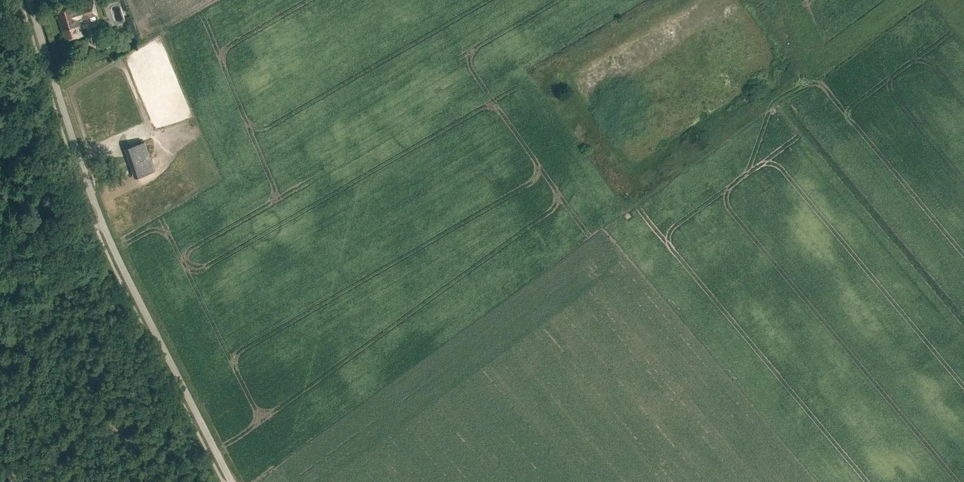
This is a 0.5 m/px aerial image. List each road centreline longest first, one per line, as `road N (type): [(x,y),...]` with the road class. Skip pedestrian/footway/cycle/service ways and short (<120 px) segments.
road 1 (unclassified): [(233,481),(103,224),(30,0)]

